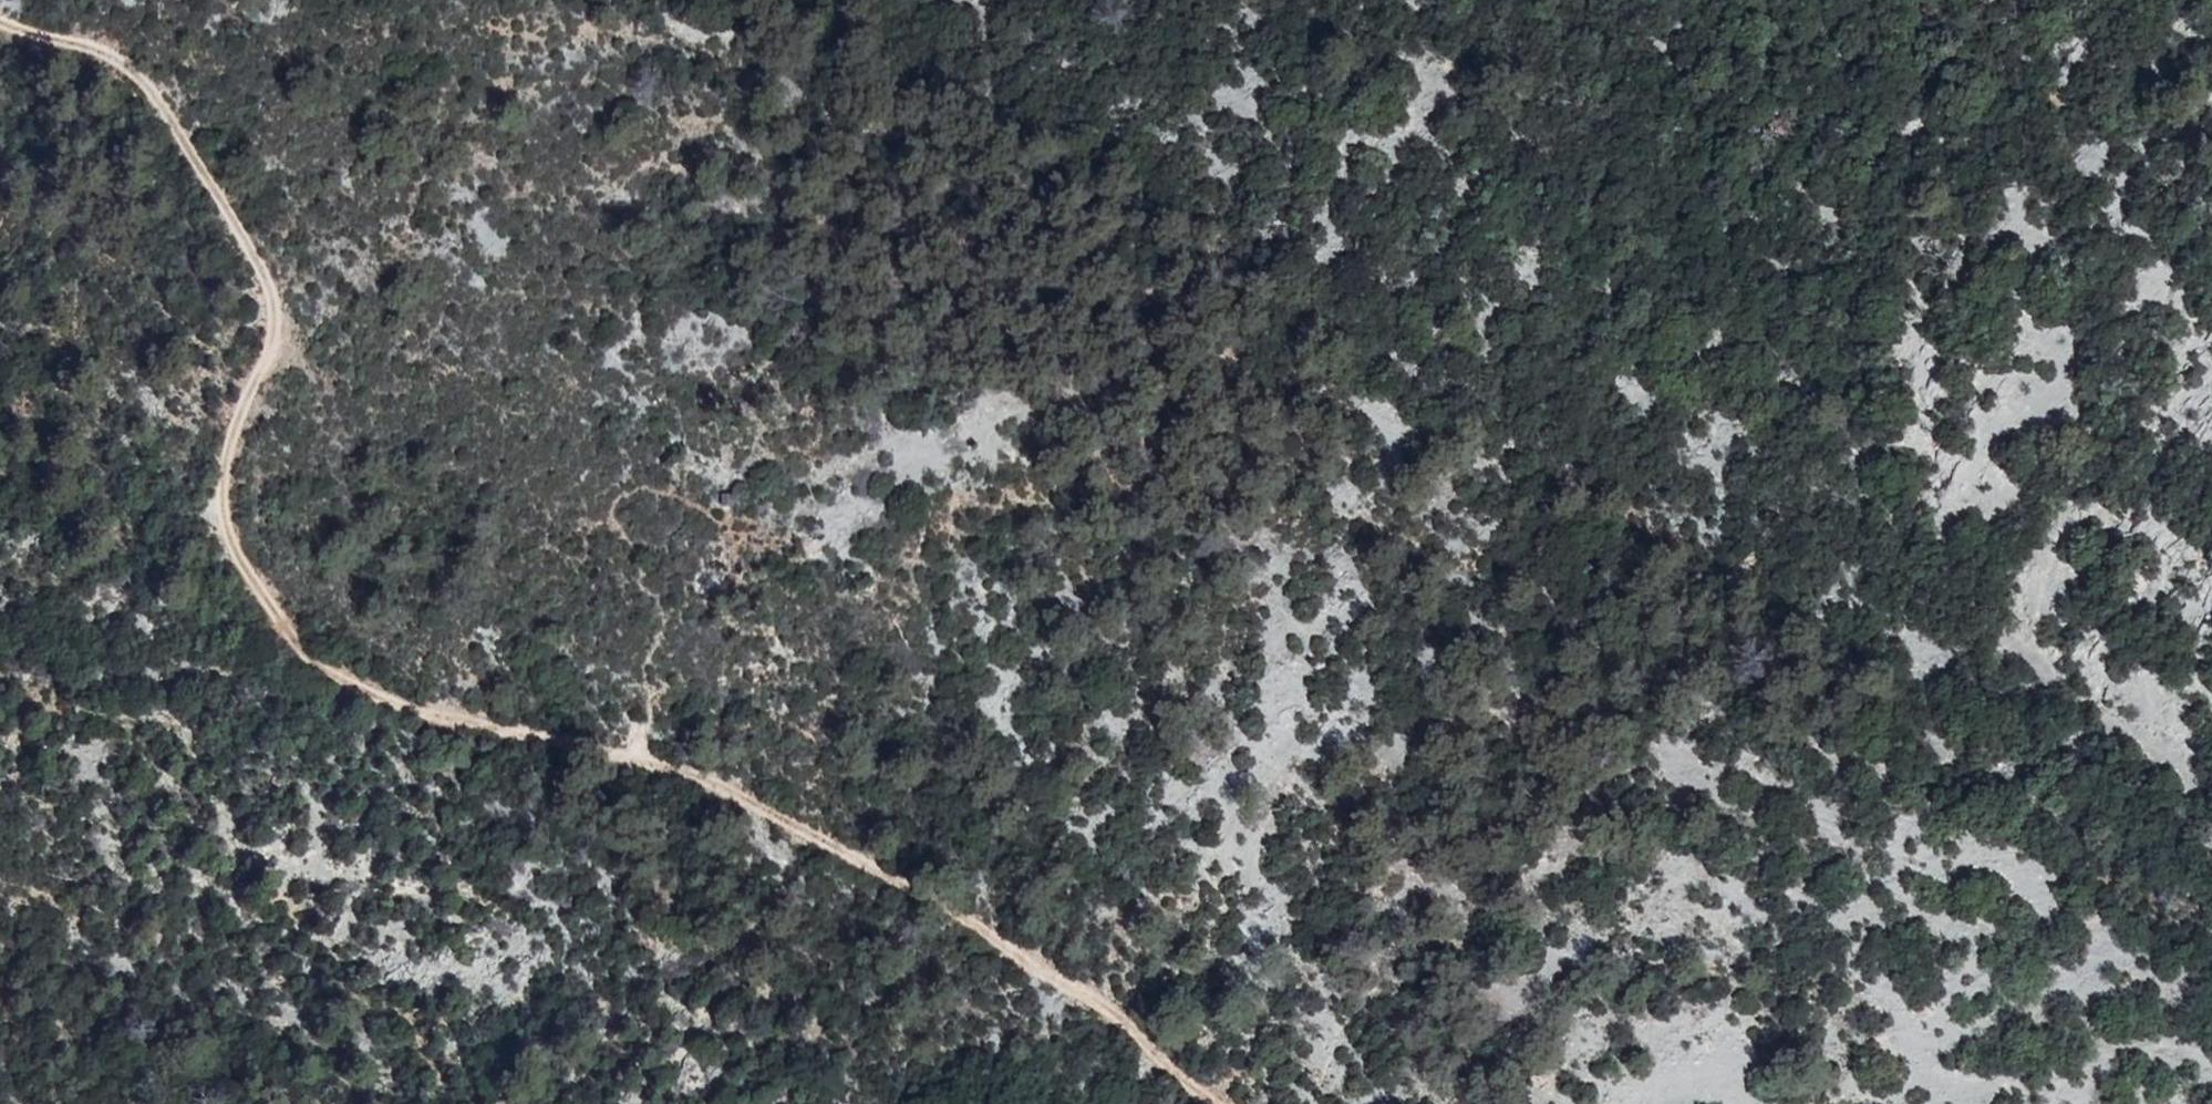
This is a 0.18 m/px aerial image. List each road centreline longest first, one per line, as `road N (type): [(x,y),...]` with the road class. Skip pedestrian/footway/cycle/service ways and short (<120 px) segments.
road 1 (track): [(1222,1103),(973,914),(652,760),(371,694),(300,651),(221,516),(222,474),(249,388),(271,351),(276,307),(266,265),(166,102),(133,70),(101,48),(0,20)]

